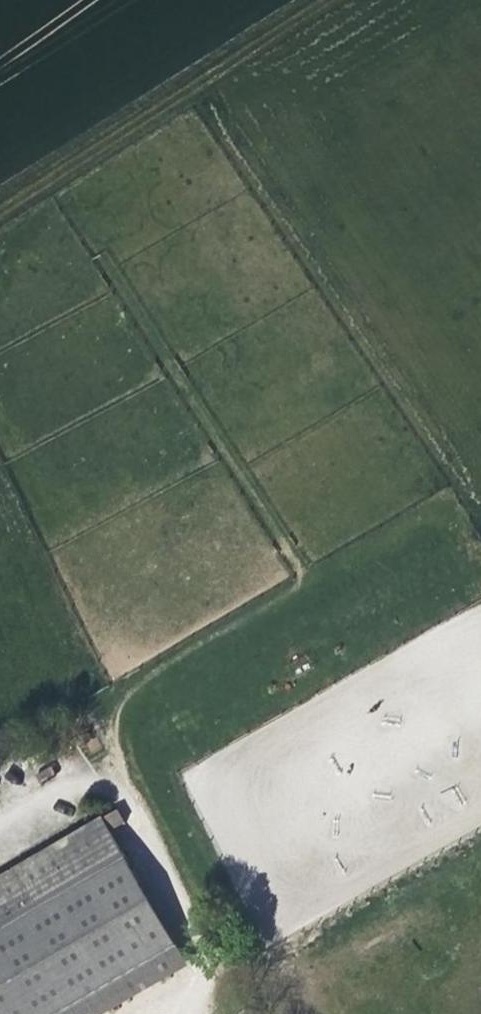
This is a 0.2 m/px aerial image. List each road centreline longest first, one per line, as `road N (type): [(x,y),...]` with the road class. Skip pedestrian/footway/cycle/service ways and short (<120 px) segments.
road 1 (track): [(0,208),(332,0)]

